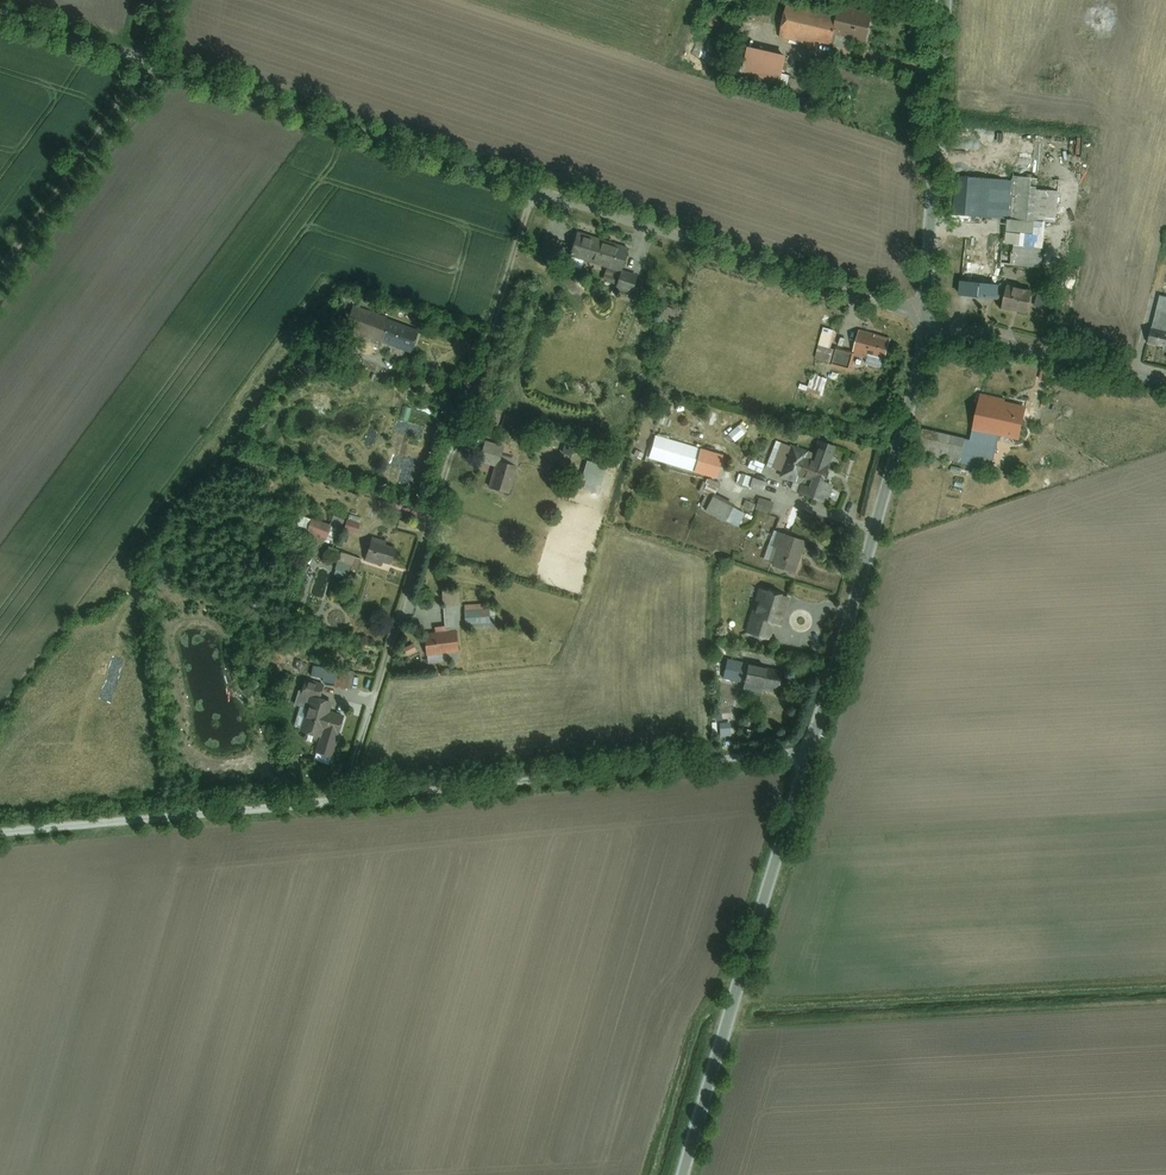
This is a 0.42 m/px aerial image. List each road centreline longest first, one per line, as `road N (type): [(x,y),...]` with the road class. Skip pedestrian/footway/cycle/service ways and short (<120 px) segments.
road 1 (residential): [(535,192),(341,801)]
road 2 (unclassified): [(0,11),(535,192)]
road 3 (residential): [(341,801),(808,747)]
road 4 (unclassified): [(808,747),(923,346),(924,317)]
road 5 (unclassified): [(684,1174),(808,747)]
road 6 (unclassified): [(535,192),(924,317)]
road 7 (residential): [(0,834),(341,801)]
road 8 (unclassified): [(924,317),(945,0)]
road 9 (track): [(0,258),(143,59),(151,0)]
road 10 (unclassified): [(924,317),(1165,377)]

